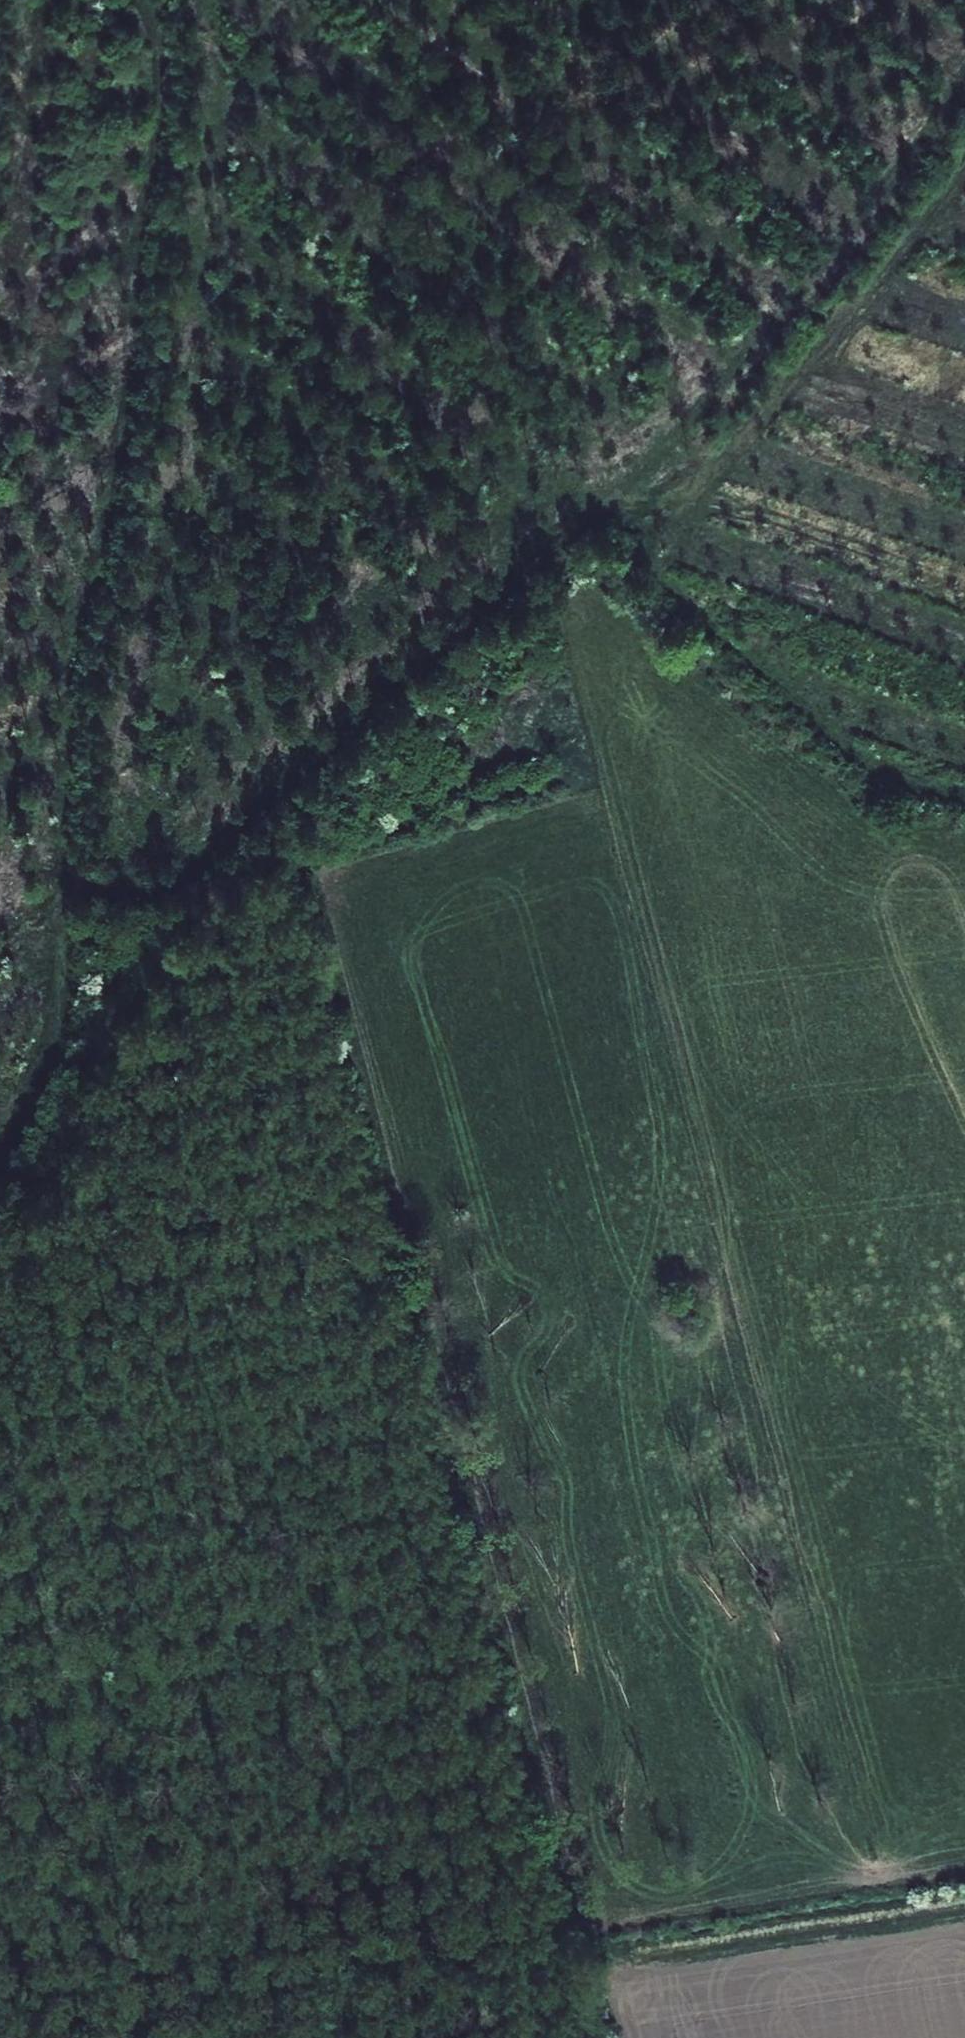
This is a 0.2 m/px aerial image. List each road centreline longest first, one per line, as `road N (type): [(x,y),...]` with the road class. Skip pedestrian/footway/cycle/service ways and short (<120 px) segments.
road 1 (track): [(964,1914),(711,1945)]

